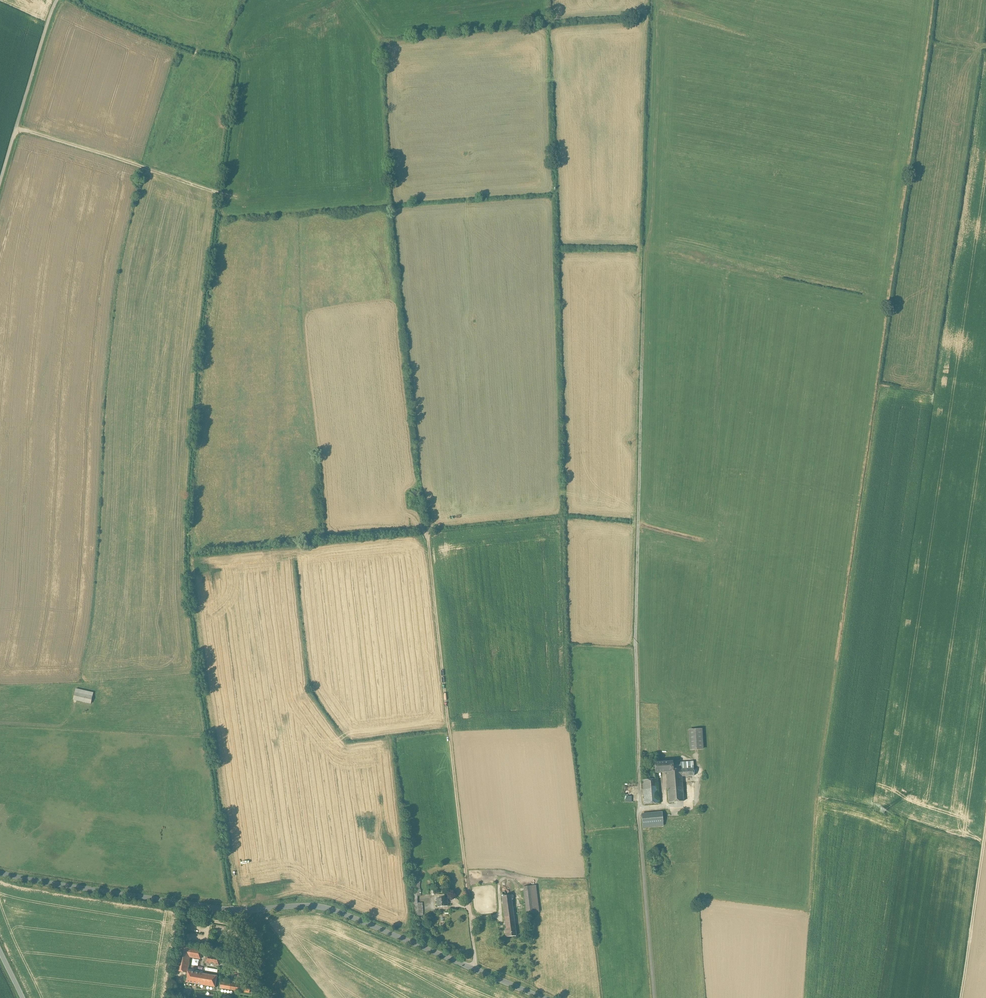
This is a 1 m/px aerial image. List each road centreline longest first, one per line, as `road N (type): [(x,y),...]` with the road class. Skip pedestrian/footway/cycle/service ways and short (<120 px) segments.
road 1 (unclassified): [(0,873),(236,910),(316,906),(543,997)]
road 2 (track): [(58,0),(0,185)]
road 3 (track): [(985,829),(962,997)]

